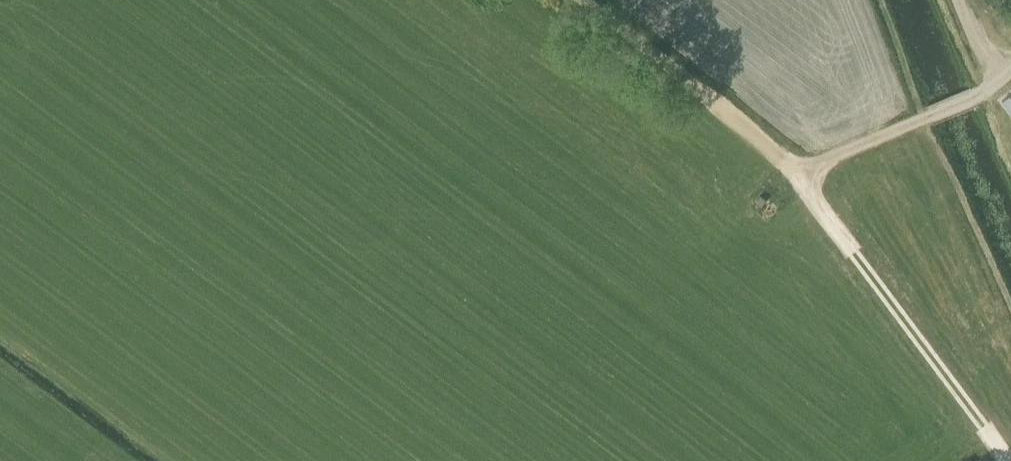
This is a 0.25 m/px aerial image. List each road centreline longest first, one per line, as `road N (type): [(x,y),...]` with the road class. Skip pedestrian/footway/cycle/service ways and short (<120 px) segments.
road 1 (track): [(583,0),(760,132),(801,176),(1010,460)]

